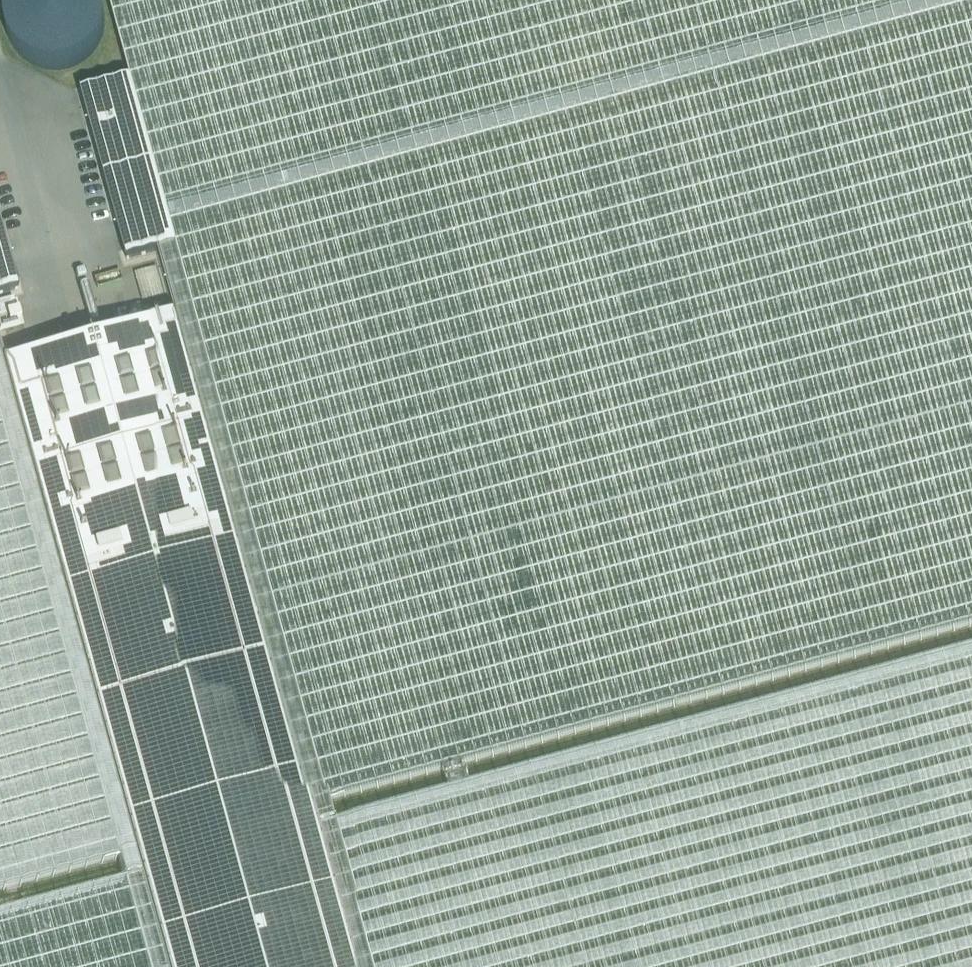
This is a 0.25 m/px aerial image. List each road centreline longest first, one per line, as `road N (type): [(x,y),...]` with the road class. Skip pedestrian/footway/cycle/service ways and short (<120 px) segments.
road 1 (unclassified): [(0,92),(19,107),(78,319)]

